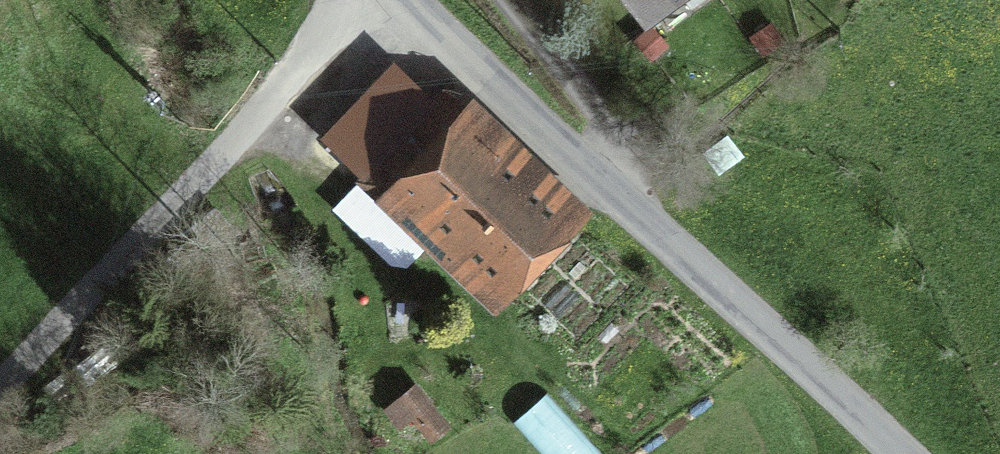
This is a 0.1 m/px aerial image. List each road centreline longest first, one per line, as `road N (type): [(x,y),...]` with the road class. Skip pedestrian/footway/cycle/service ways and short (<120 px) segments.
road 1 (unclassified): [(903,453),(408,0)]
road 2 (unclassified): [(366,0),(0,384)]
road 3 (track): [(610,188),(615,160),(601,116),(510,0)]

